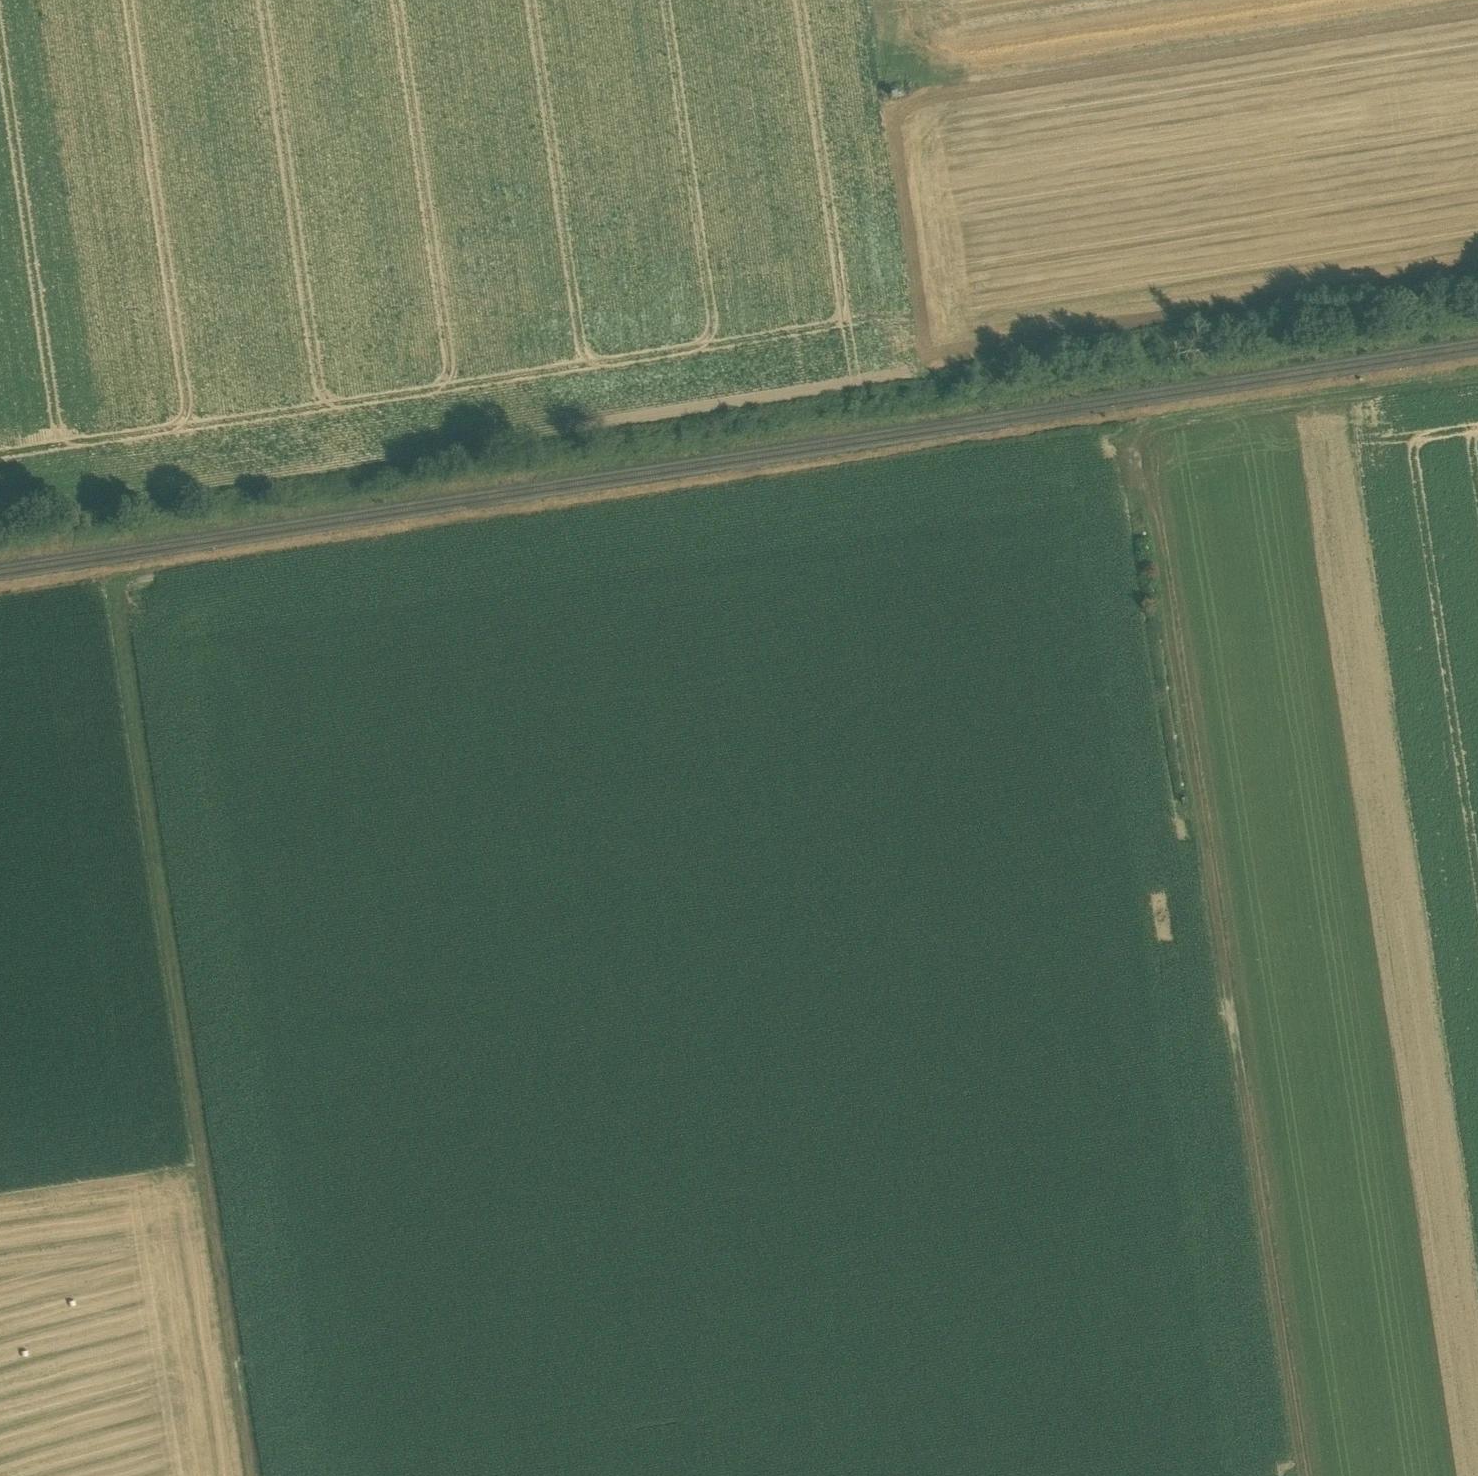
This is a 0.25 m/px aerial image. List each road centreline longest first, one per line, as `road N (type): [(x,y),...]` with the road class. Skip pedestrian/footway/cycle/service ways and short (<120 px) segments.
road 1 (track): [(1305,1475),(1140,426),(1477,376)]
road 2 (track): [(254,1475),(114,584)]

